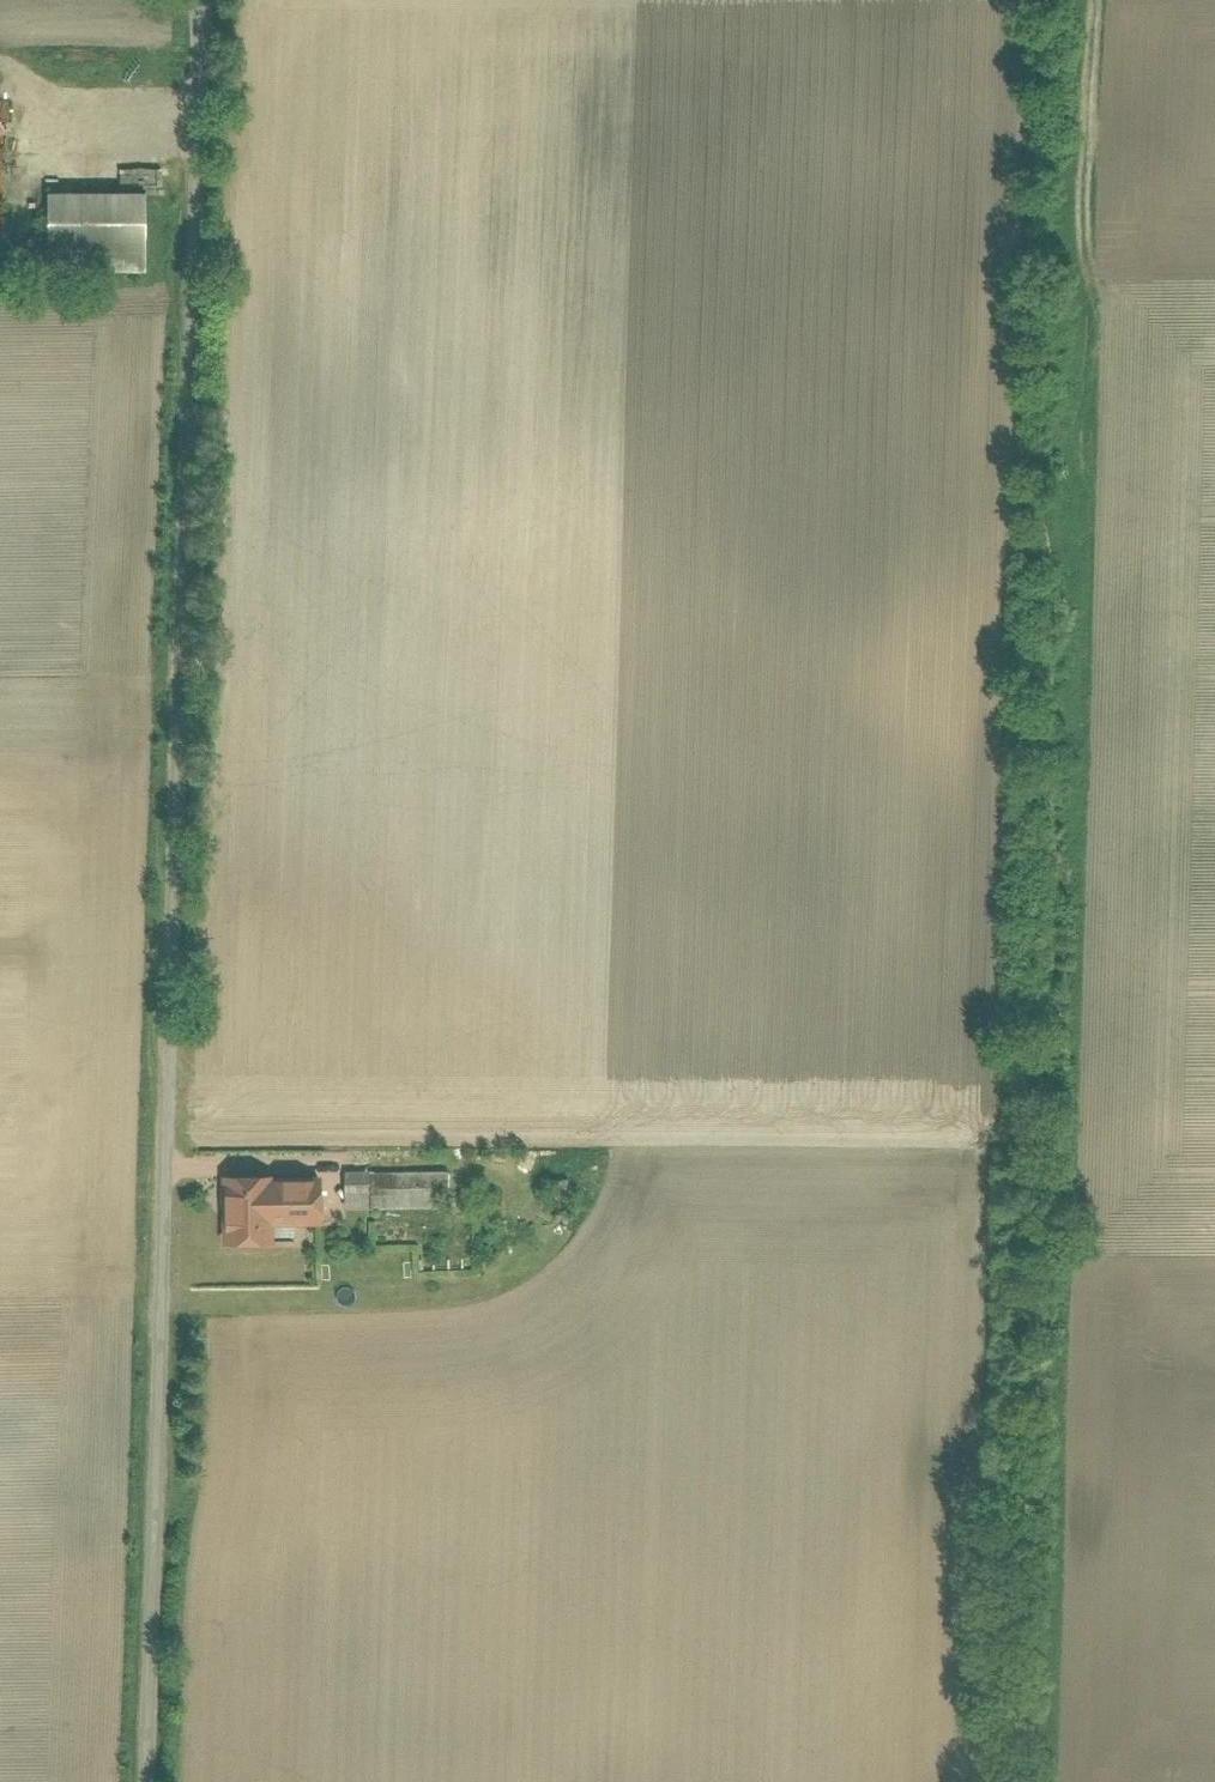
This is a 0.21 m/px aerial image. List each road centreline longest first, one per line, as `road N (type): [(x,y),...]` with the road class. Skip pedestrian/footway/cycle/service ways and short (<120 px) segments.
road 1 (unclassified): [(204,0),(147,1781)]

